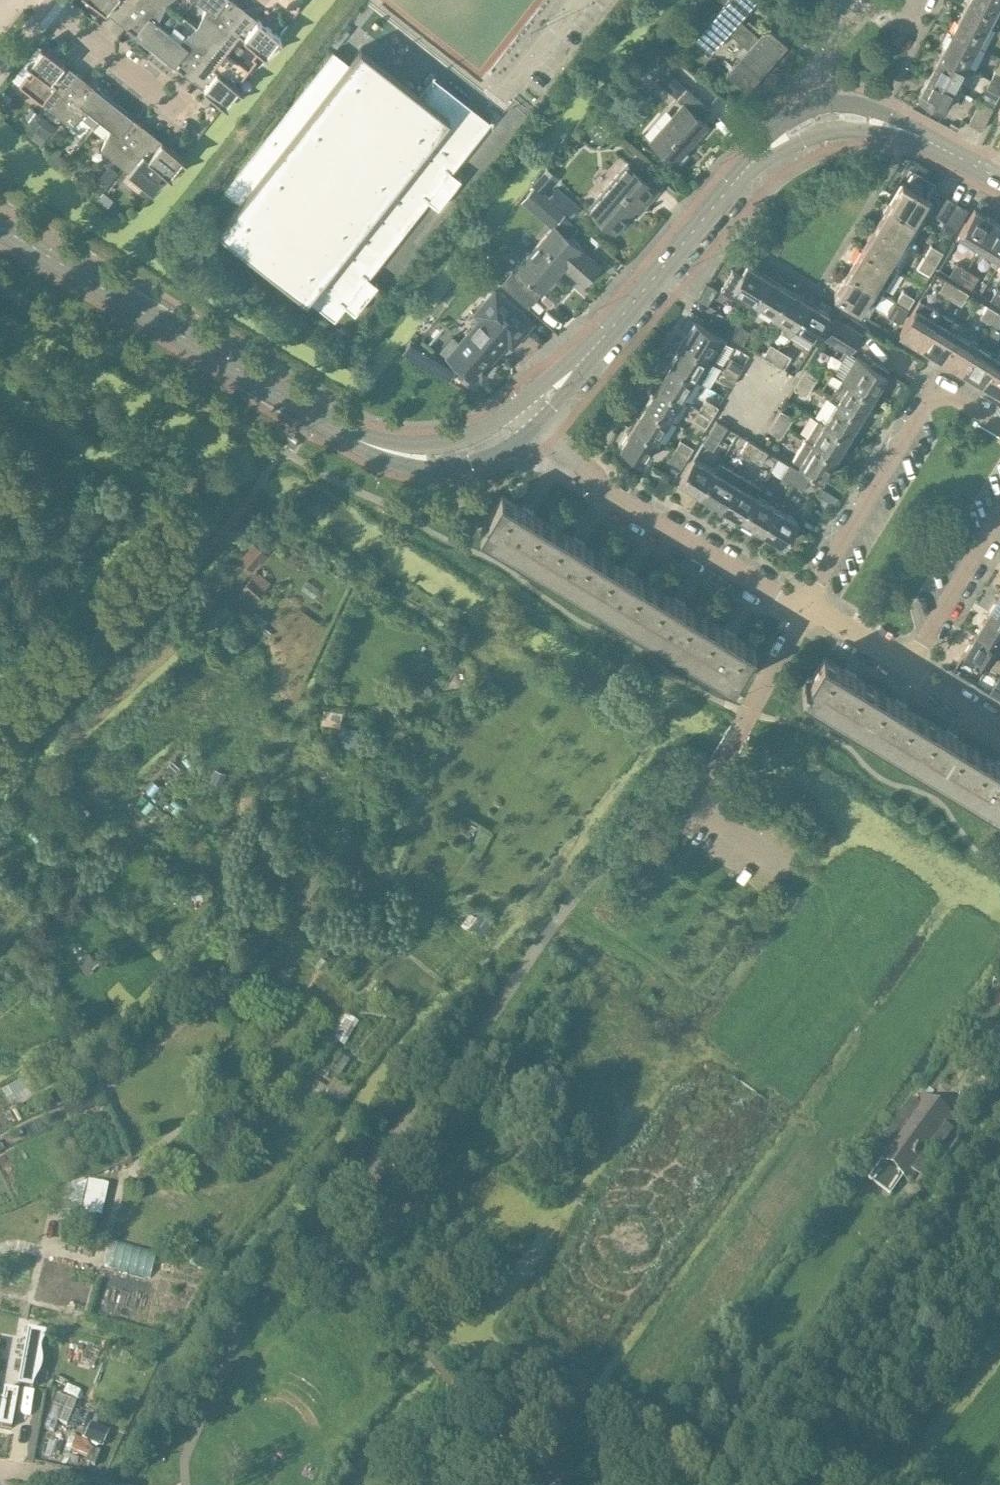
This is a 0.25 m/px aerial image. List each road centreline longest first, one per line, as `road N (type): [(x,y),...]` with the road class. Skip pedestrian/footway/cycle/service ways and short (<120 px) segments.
road 1 (tertiary): [(532,412),(474,448),(416,457),(360,444),(0,228)]
road 2 (tertiary): [(825,117),(792,130),(759,158),(532,412)]
road 3 (residential): [(532,412),(549,440),(589,465),(607,494),(808,609)]
road 4 (residential): [(999,425),(932,384),(808,609)]
road 5 (residential): [(194,123),(32,0)]
road 6 (tertiary): [(999,182),(857,117),(825,117)]
road 7 (residential): [(909,664),(999,509)]
road 8 (unclassified): [(719,760),(808,609)]
road 9 (residential): [(825,117),(813,88),(816,64),(871,0)]

